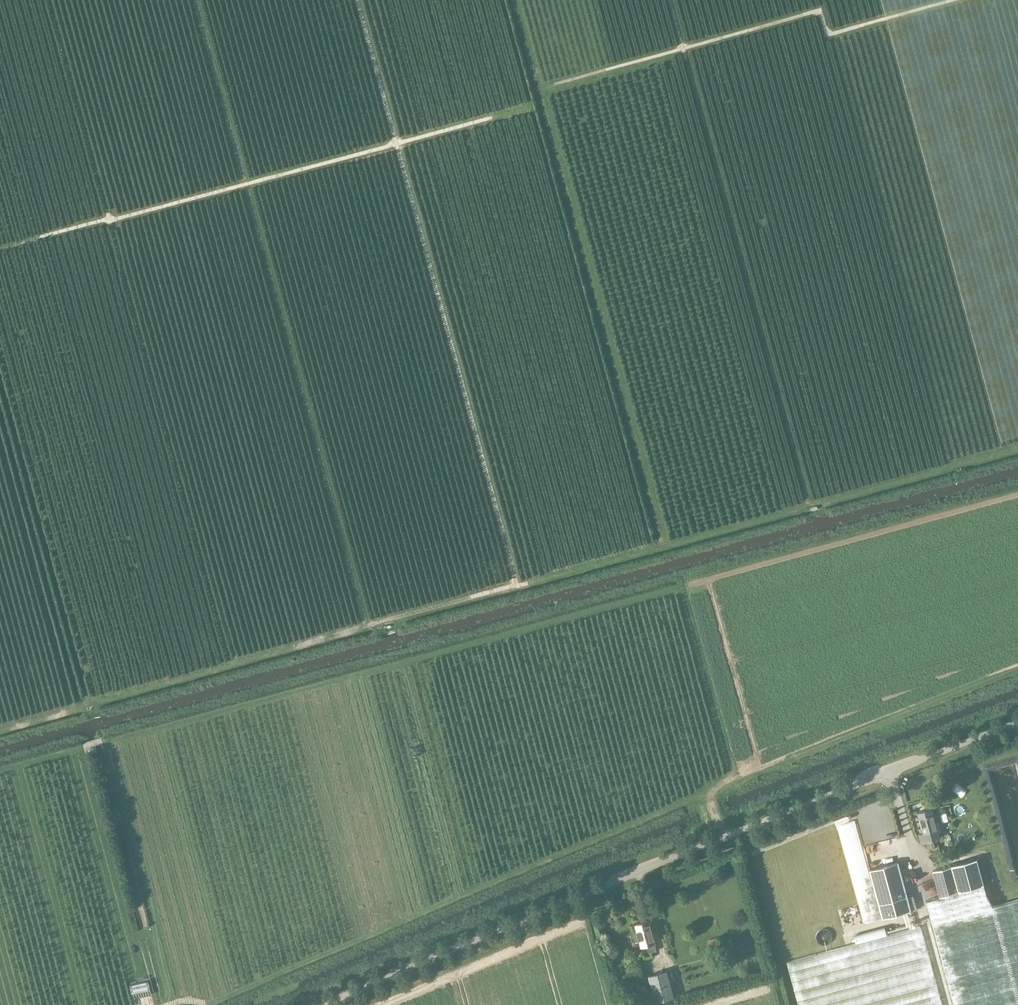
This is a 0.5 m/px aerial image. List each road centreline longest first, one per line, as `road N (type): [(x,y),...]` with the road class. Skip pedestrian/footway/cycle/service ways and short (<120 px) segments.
road 1 (unclassified): [(321,1004),(1017,722)]

